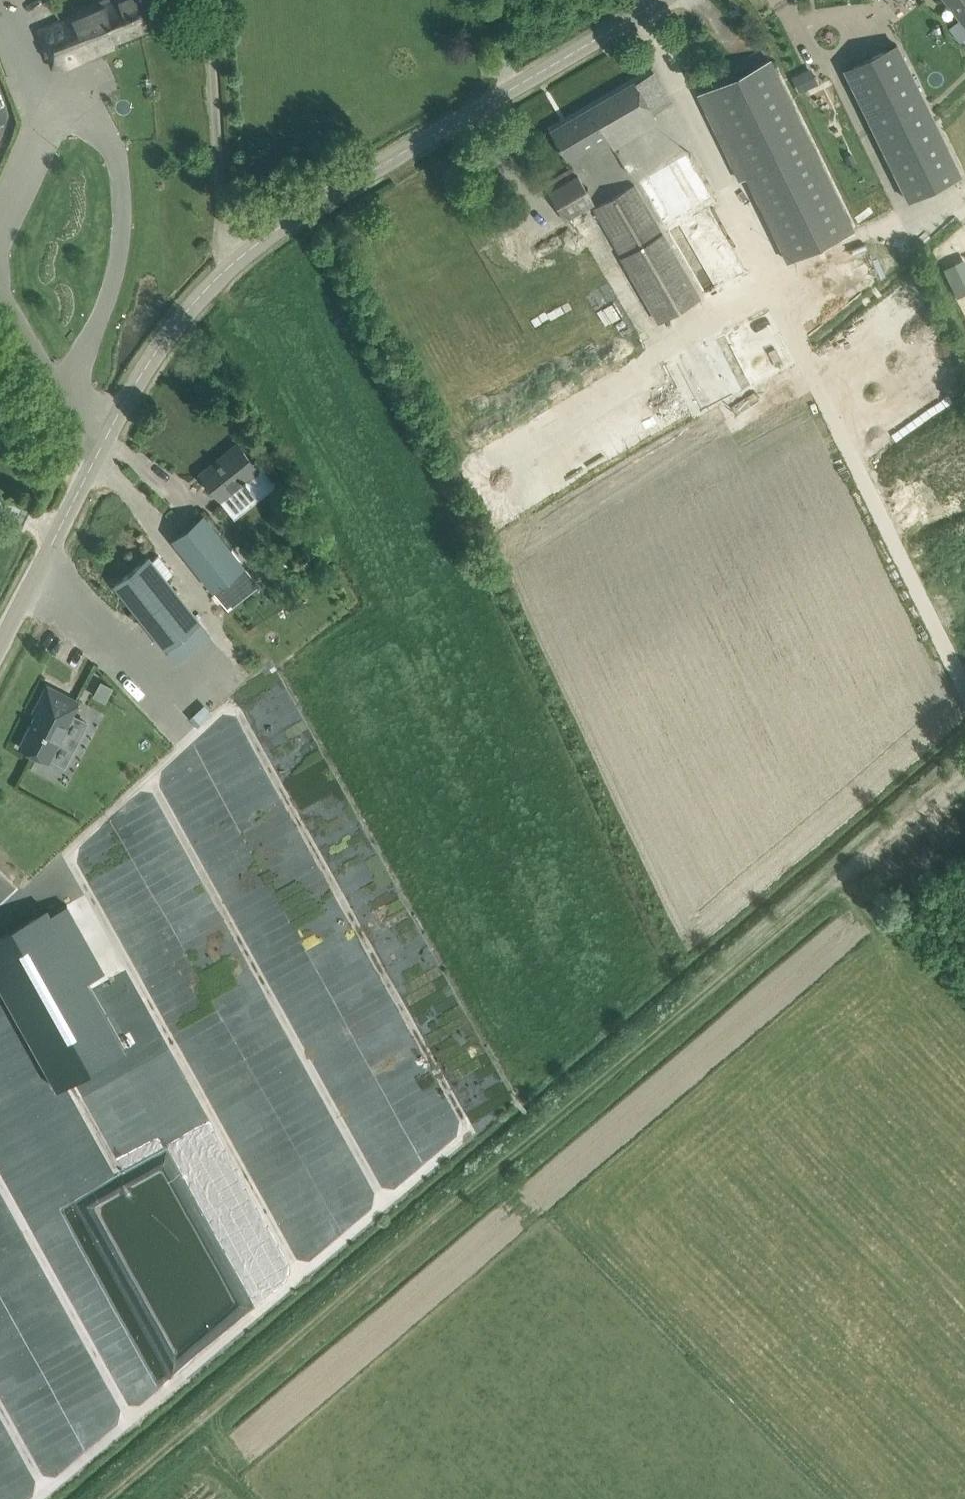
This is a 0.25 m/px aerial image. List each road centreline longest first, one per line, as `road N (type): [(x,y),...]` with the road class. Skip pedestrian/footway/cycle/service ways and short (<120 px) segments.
road 1 (unclassified): [(0,646),(130,393),(214,281),(319,203),(664,0)]

